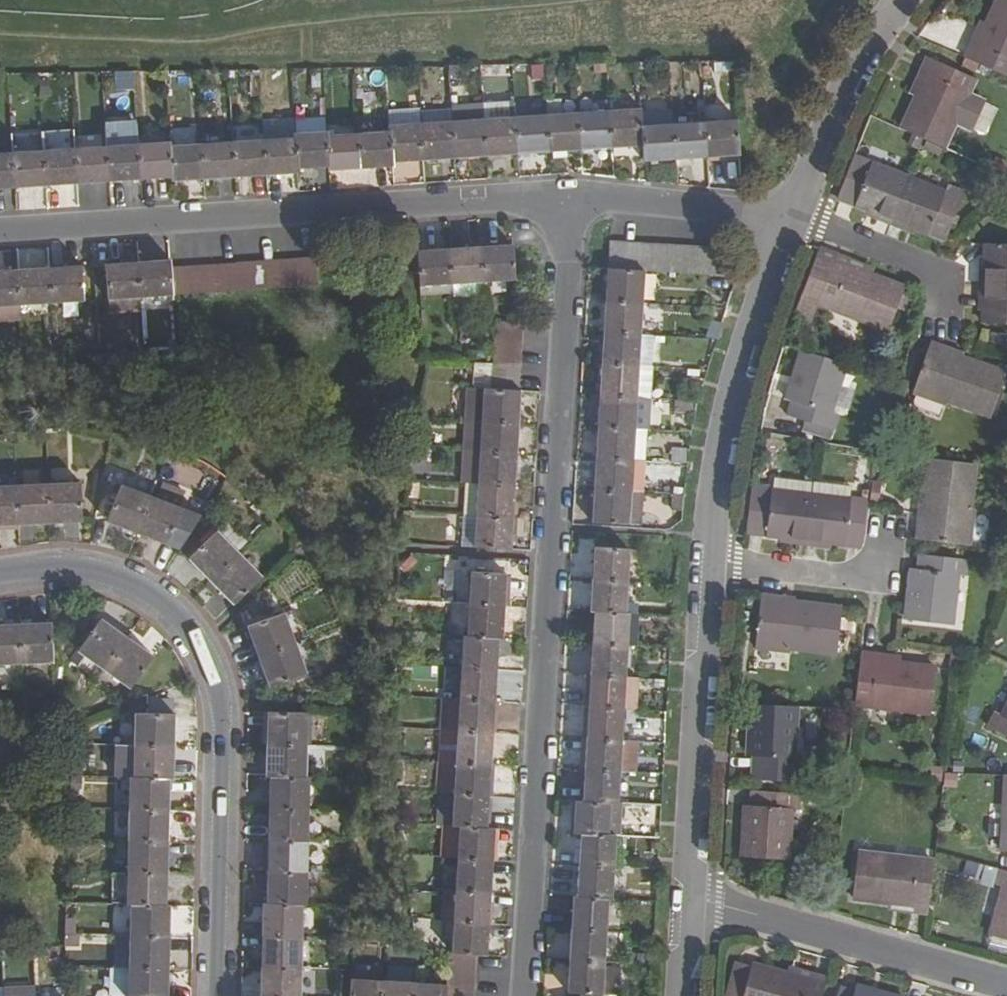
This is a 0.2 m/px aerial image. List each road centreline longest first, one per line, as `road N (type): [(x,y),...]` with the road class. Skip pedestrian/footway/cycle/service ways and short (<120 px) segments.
road 1 (residential): [(523,995),(570,196)]
road 2 (residential): [(216,995),(218,713),(195,643),(152,603),(91,571),(57,567),(0,577)]
road 3 (residential): [(0,235),(570,196)]
road 4 (track): [(0,38),(178,47),(466,0)]
road 5 (residential): [(709,564),(730,383),(789,218)]
road 6 (residential): [(690,897),(683,841),(709,564)]
road 7 (residential): [(1006,980),(690,897)]
road 8 (residential): [(789,218),(844,85),(900,0)]
road 9 (residential): [(570,196),(789,218)]
road 10 (residential): [(879,530),(875,578),(709,564)]
road 11 (residential): [(943,309),(943,276),(789,218)]

